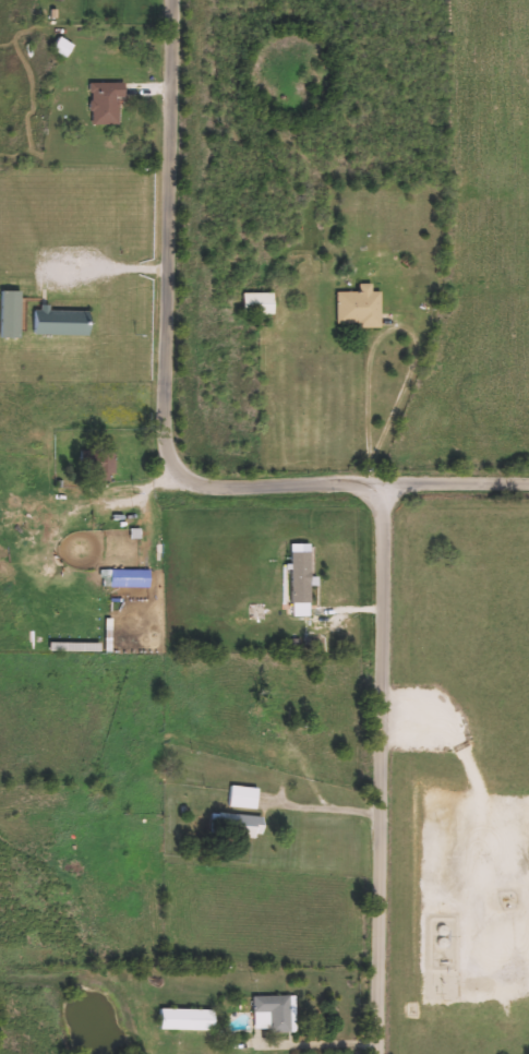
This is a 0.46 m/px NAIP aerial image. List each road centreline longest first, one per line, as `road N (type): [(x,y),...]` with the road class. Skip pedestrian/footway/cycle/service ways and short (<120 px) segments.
road 1 (residential): [(181,0),(171,430),(187,472),(228,489),(528,487)]
road 2 (residential): [(350,487),(382,495),(392,516),(384,1053)]
road 3 (residential): [(388,787),(260,799)]

